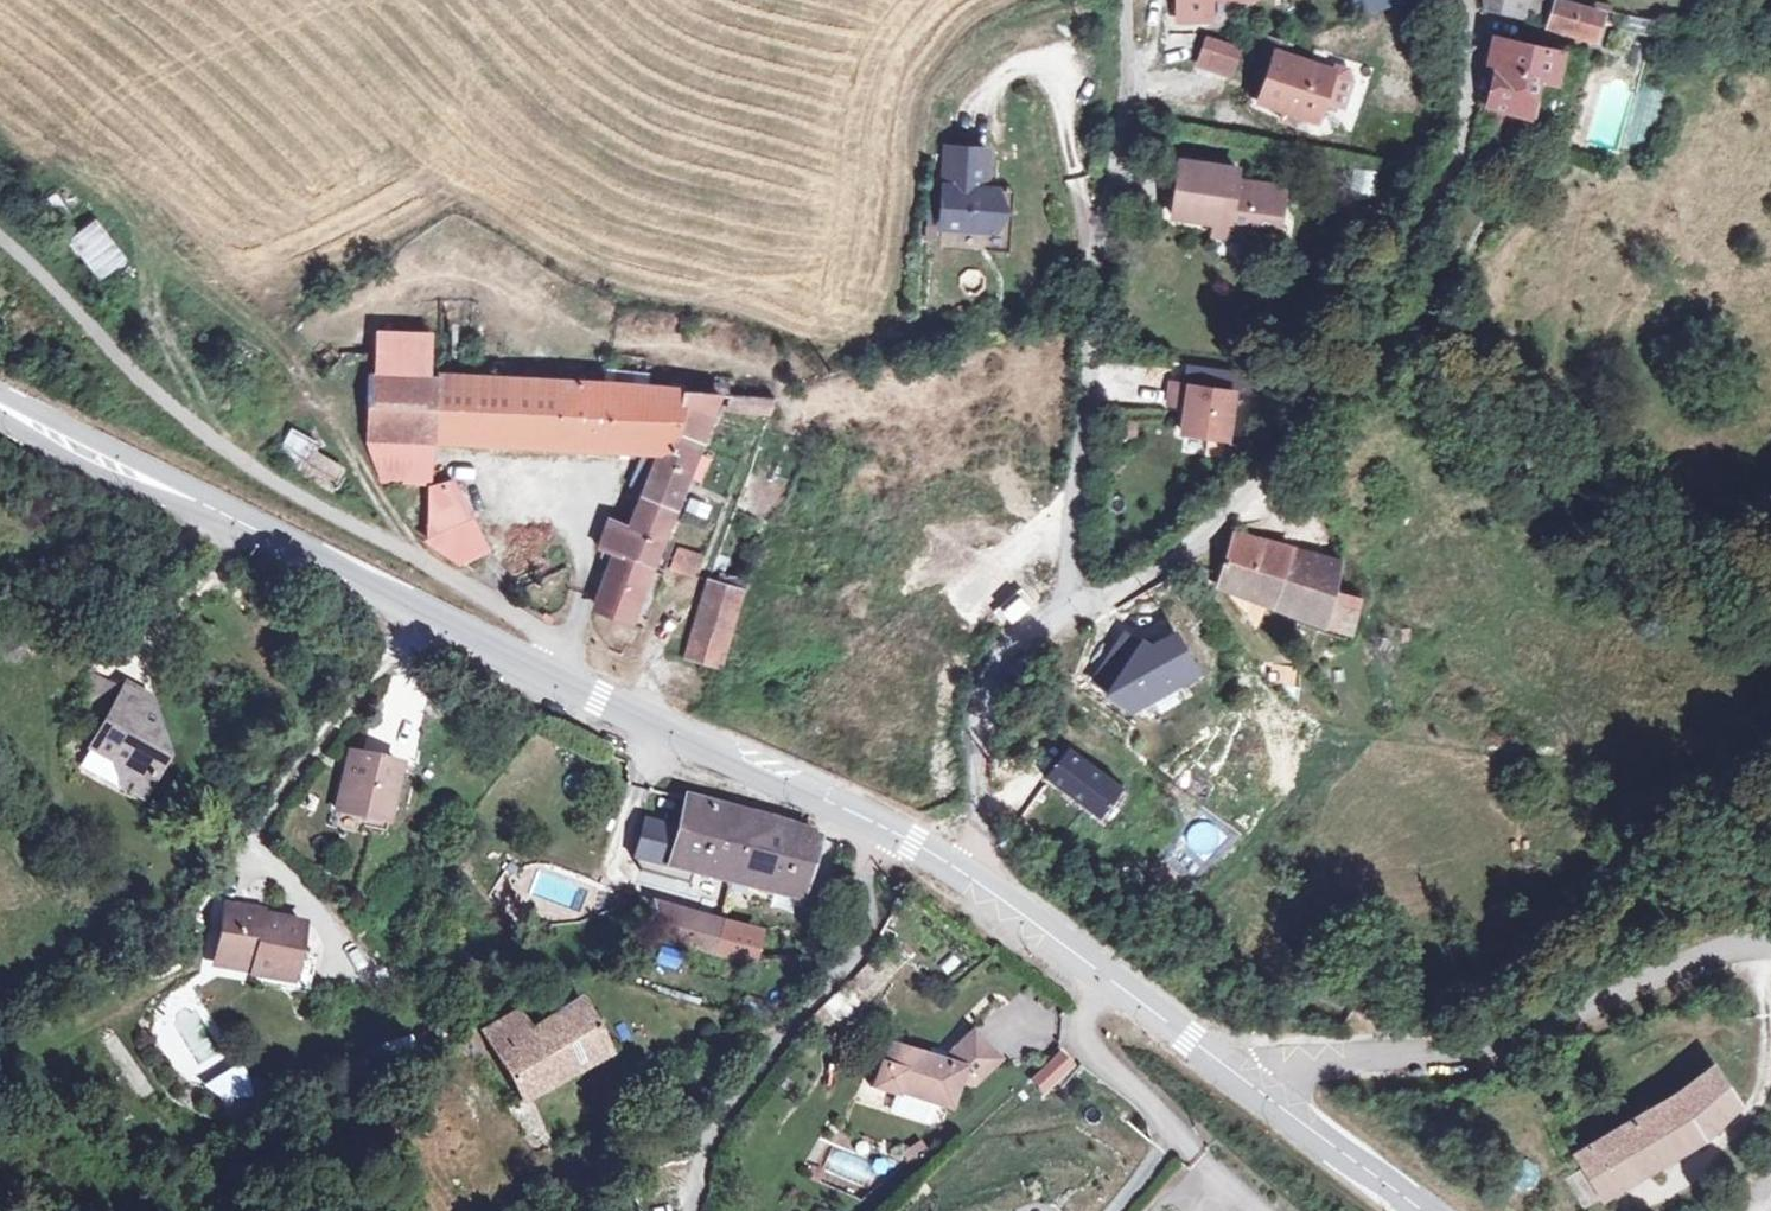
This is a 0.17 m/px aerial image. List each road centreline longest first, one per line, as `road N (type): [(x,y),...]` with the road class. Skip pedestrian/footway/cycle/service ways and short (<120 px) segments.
road 1 (residential): [(1467,0),(1472,99),(1455,174),(1418,224),(1346,370),(1173,563),(1067,616)]
road 2 (residential): [(0,235),(139,377),(214,440),(539,632),(554,655),(551,673)]
road 3 (residential): [(1067,616),(1090,320),(1129,77),(1126,0)]
road 4 (secondary): [(0,399),(551,673)]
road 5 (residential): [(1262,1093),(1305,1064),(1449,1052),(1528,1030),(1710,955),(1770,947)]
road 6 (residential): [(690,1210),(709,1130),(780,1032),(861,945),(862,818)]
road 7 (secondary): [(969,879),(1262,1093)]
road 8 (secondary): [(551,673),(862,818)]
road 9 (residential): [(969,879),(977,848),(981,693),(1012,647),(1067,616)]
road 10 (secondary): [(1262,1093),(1421,1210)]
road 11 (secondary): [(862,818),(969,879)]

